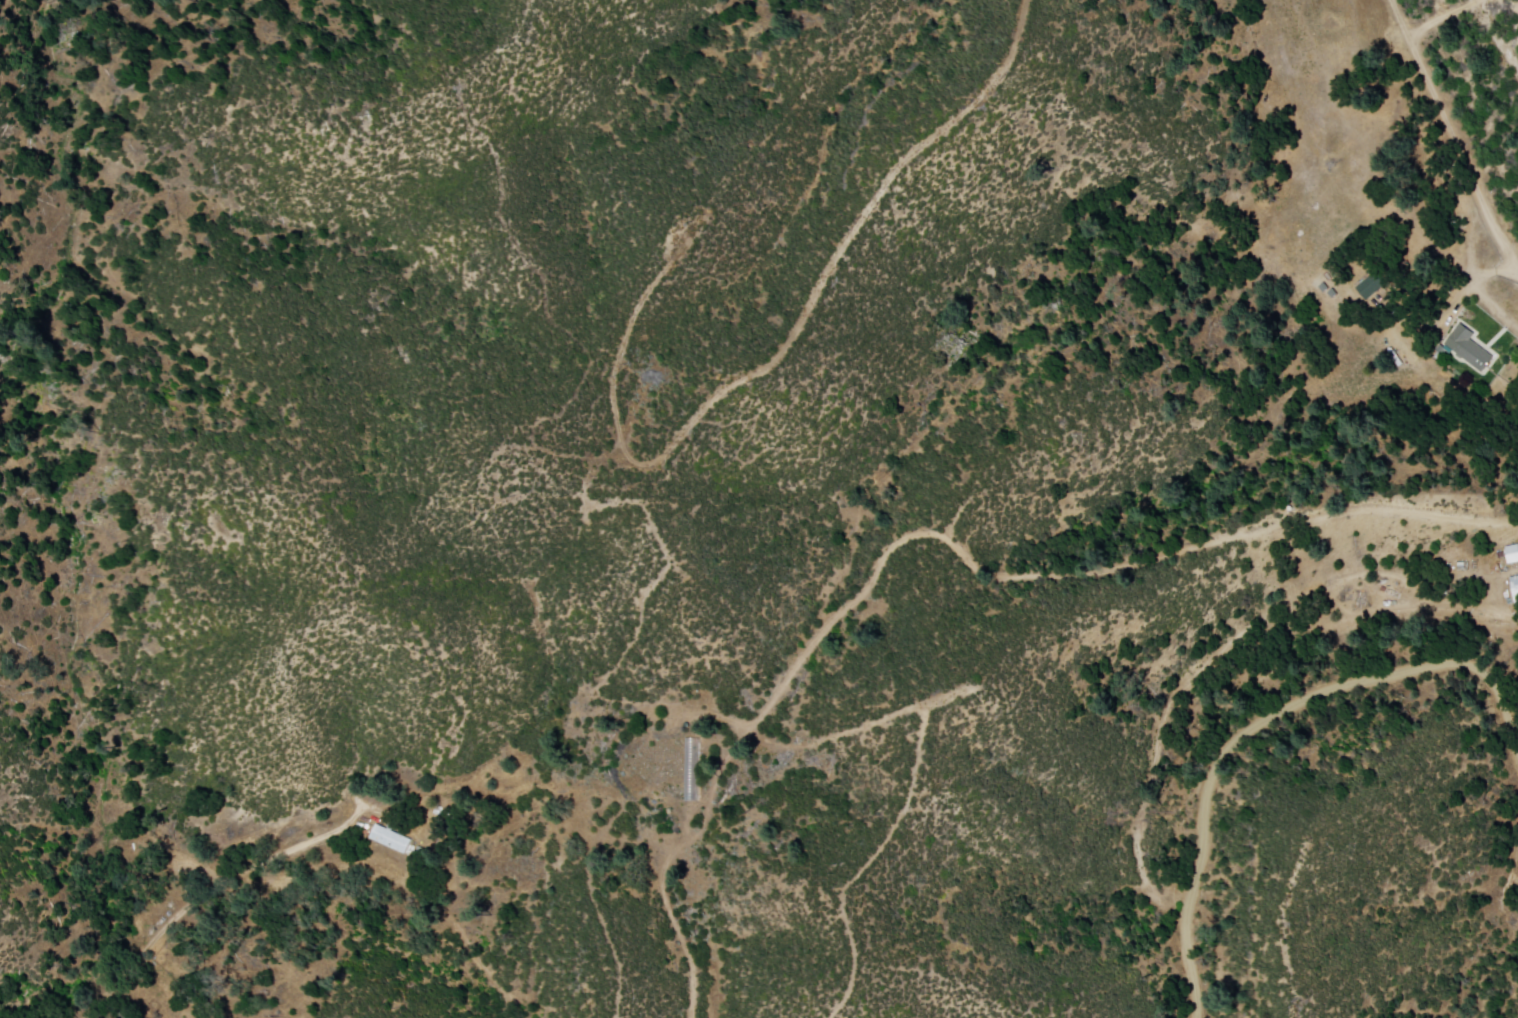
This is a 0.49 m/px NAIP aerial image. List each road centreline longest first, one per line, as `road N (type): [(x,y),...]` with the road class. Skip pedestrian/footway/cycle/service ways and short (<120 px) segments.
road 1 (residential): [(1196,1017),(1205,811),(1222,760),(1252,729),(1289,705),(1410,668),(1500,680),(1517,721)]
road 2 (residential): [(1517,264),(1490,224),(1393,0)]

